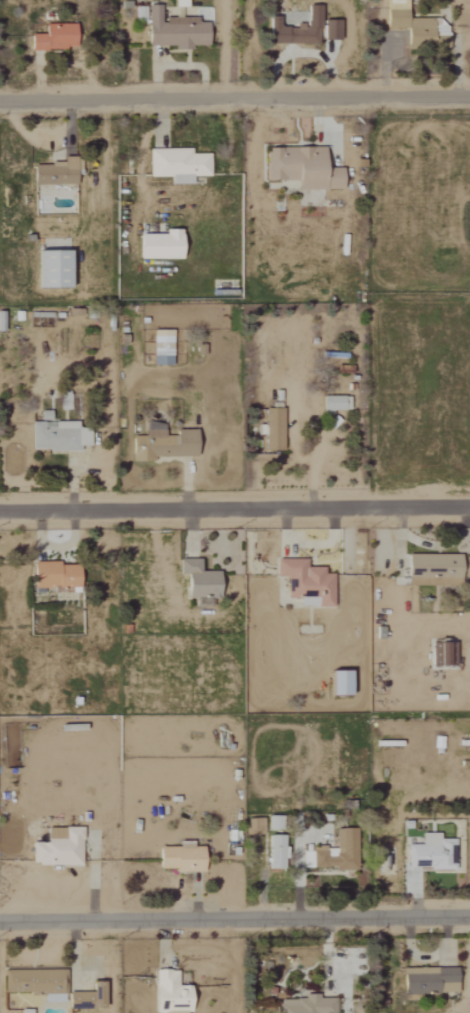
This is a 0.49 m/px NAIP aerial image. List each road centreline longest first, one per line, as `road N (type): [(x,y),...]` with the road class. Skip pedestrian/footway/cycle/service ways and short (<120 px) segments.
road 1 (residential): [(0,517),(469,510)]
road 2 (residential): [(0,103),(469,98)]
road 3 (residential): [(0,923),(469,918)]

